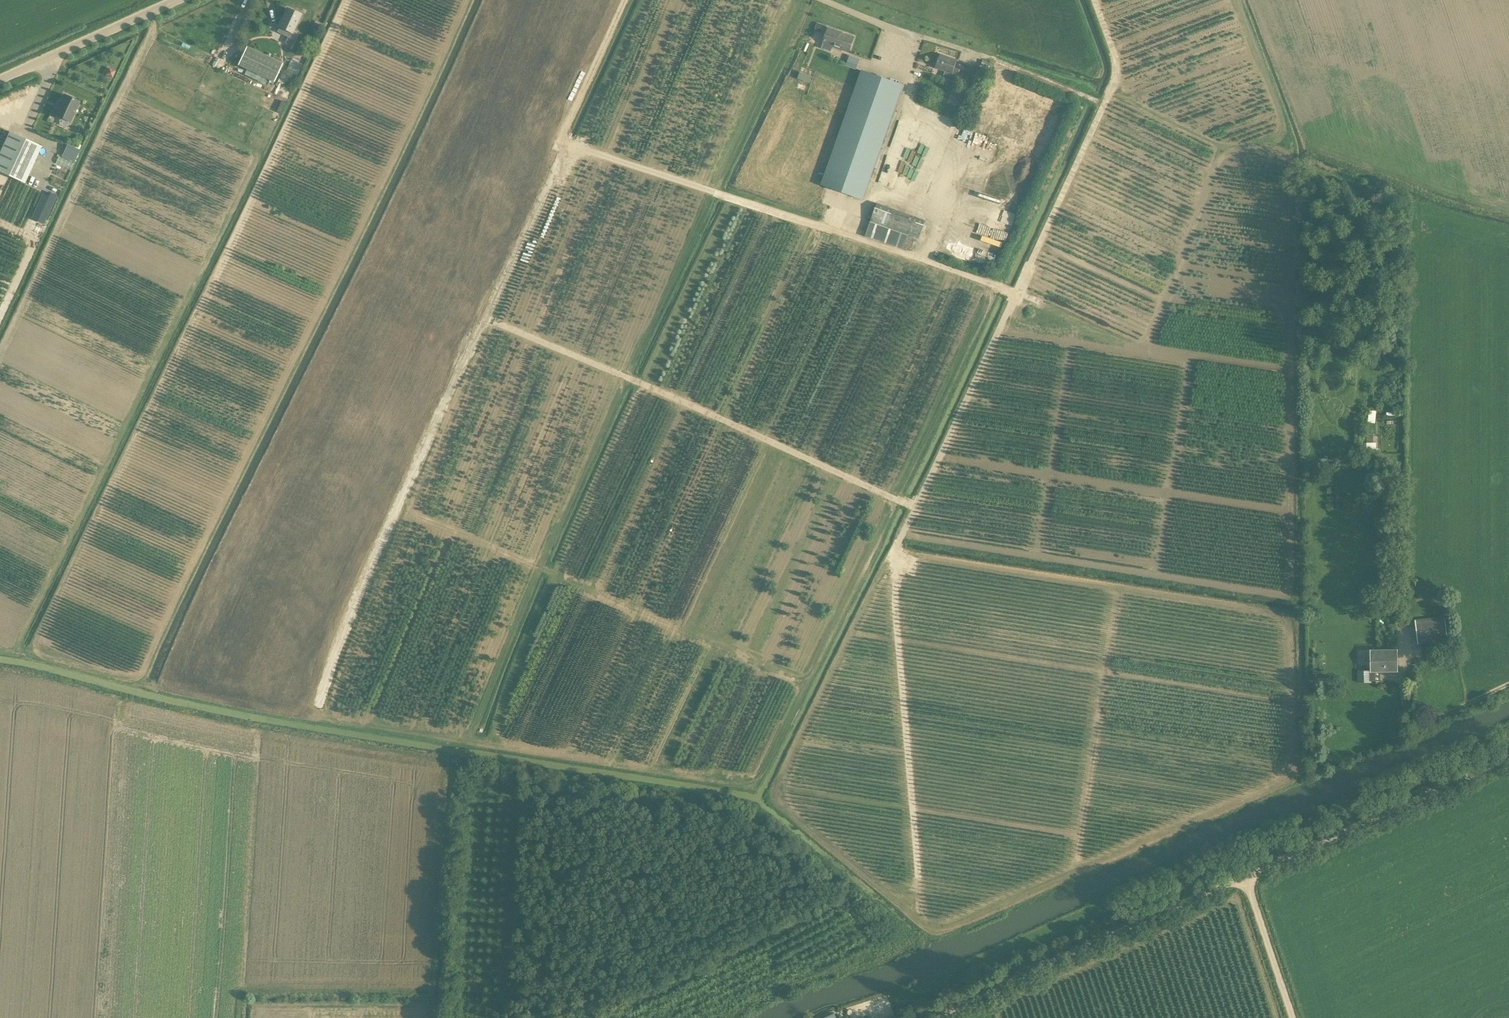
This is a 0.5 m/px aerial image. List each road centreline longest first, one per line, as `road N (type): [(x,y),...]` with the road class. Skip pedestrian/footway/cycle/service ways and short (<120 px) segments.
road 1 (unclassified): [(931,1017),(1508,757)]
road 2 (unclassified): [(0,81),(178,0)]
road 3 (track): [(1245,877),(1293,1017)]

